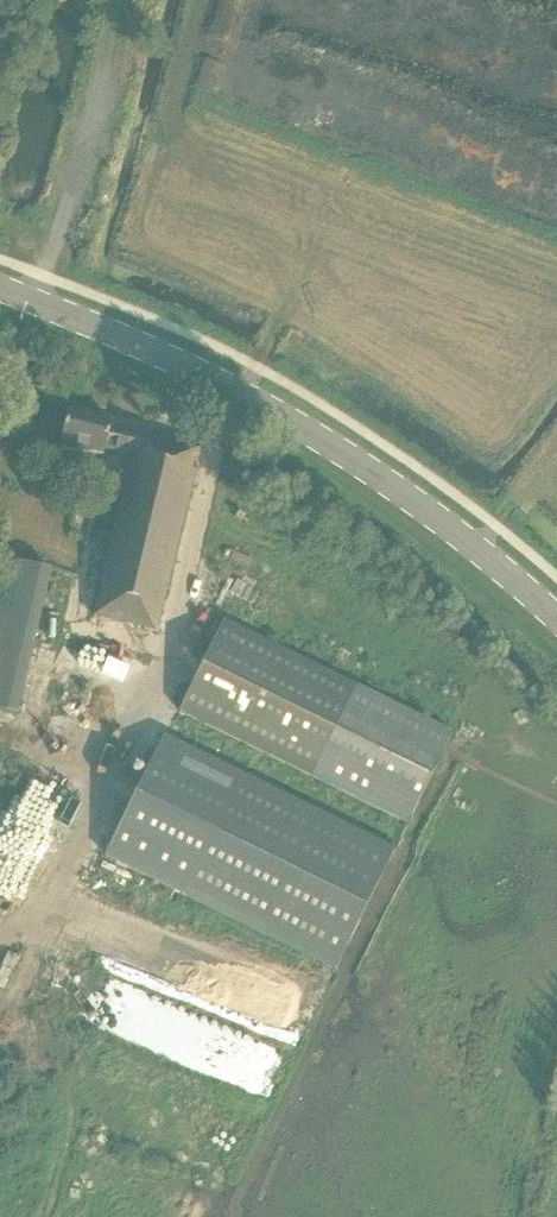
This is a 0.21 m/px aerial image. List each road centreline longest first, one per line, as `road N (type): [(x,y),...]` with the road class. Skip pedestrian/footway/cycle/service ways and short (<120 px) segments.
road 1 (tertiary): [(556,622),(453,537),(309,439),(31,304)]
road 2 (unclassified): [(113,0),(31,304)]

